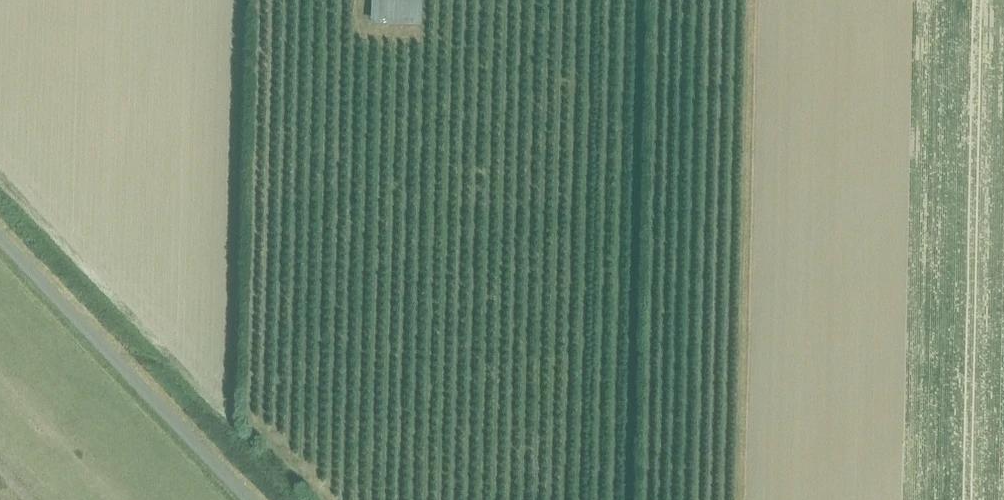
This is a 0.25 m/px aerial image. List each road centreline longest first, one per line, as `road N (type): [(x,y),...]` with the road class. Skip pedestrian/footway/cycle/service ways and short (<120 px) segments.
road 1 (unclassified): [(0,238),(243,499)]

